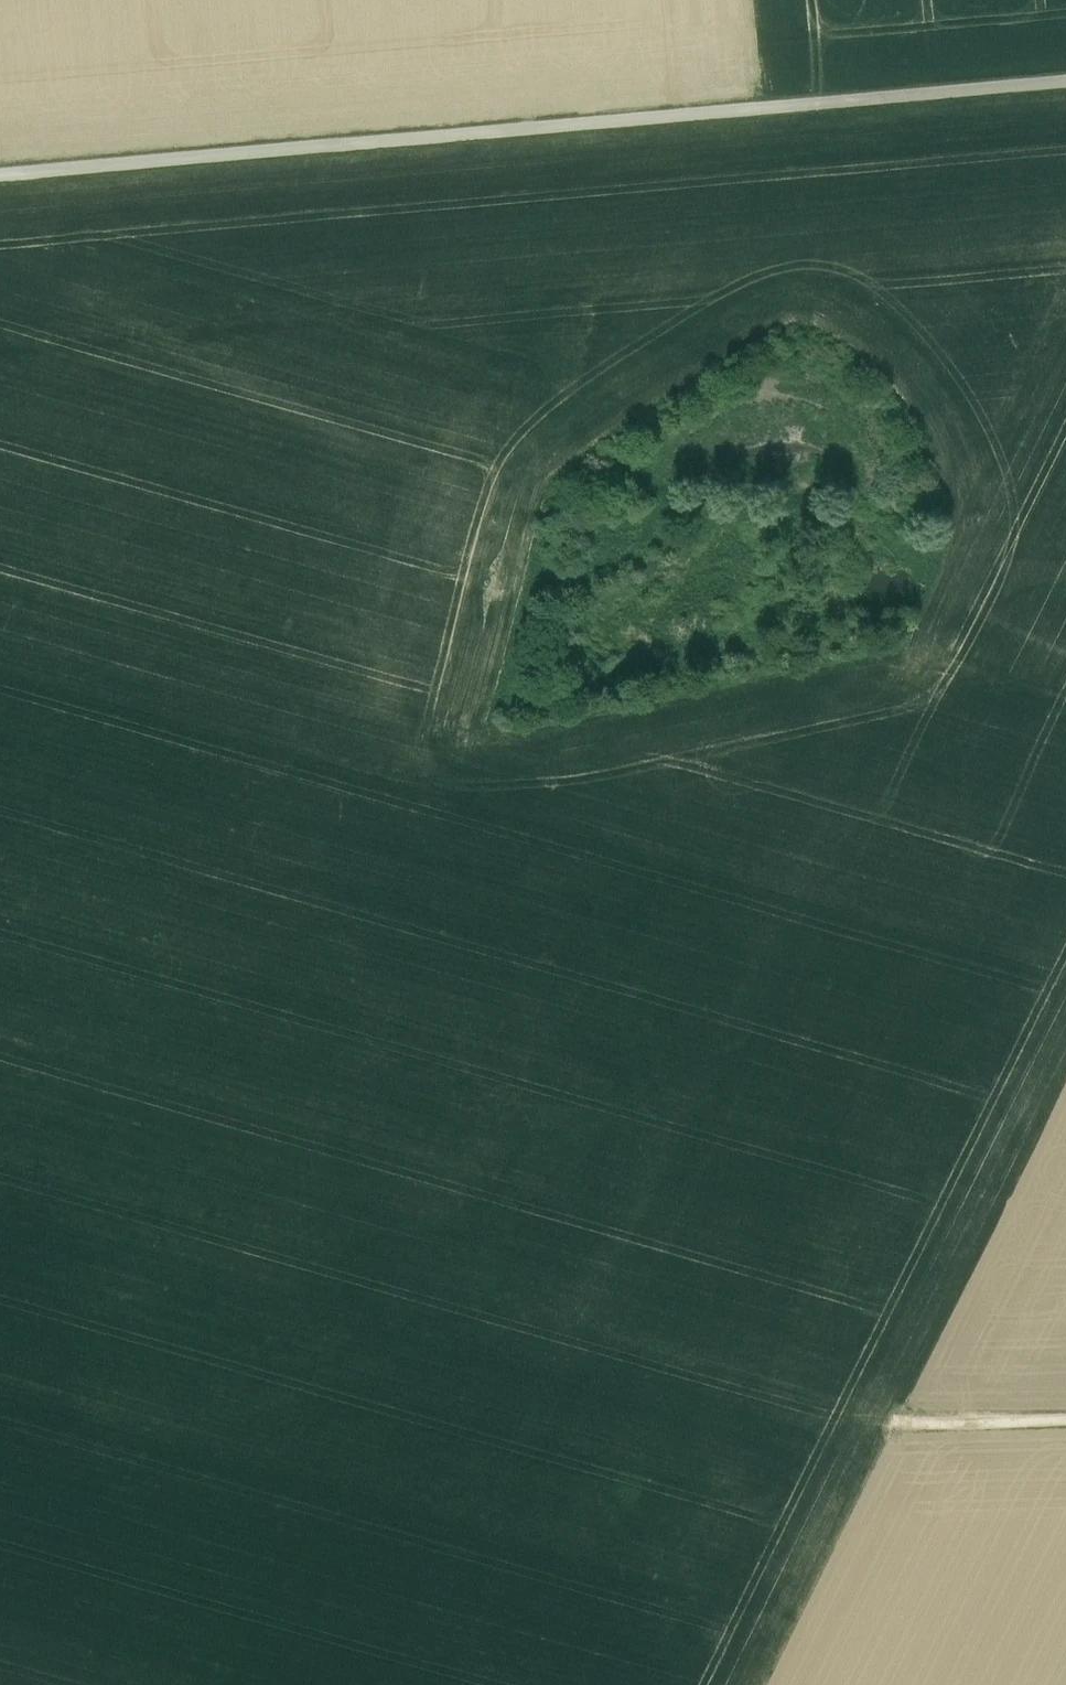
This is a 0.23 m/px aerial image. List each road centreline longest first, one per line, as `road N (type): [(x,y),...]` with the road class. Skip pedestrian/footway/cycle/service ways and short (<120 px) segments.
road 1 (track): [(1065,80),(292,141),(0,175)]
road 2 (track): [(1065,1425),(877,1445)]

